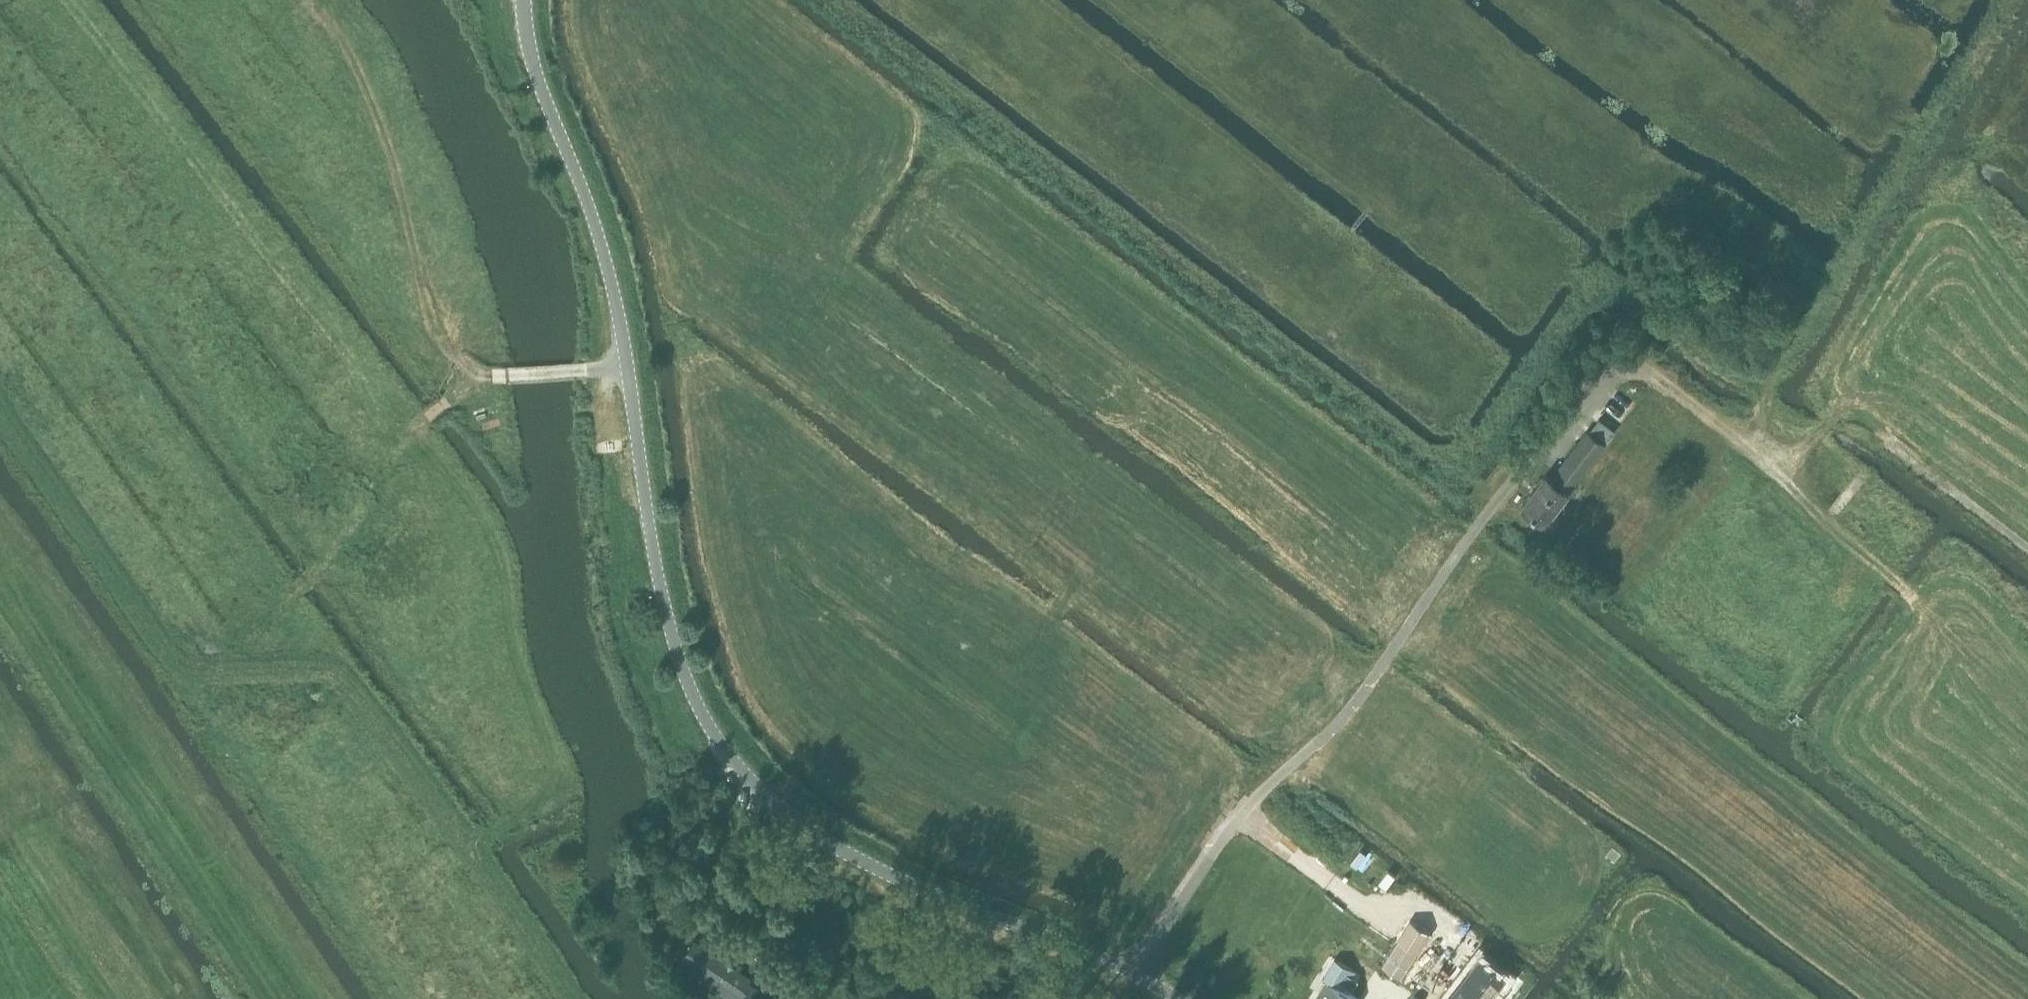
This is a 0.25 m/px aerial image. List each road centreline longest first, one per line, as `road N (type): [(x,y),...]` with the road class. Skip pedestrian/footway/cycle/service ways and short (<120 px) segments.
road 1 (unclassified): [(1173,998),(1051,937),(882,874),(758,790),(722,743),(672,637),(607,268),(530,55),(525,0)]
road 2 (track): [(1750,452),(1653,375),(1619,360),(1469,539),(1373,679),(1263,792),(1138,975)]
road 3 (track): [(1750,452),(1769,379),(1959,82)]
road 4 (track): [(1933,618),(1861,562),(1813,502),(1750,452),(1811,438),(1843,412),(1901,418)]
road 5 (track): [(627,372),(475,377),(424,425)]

